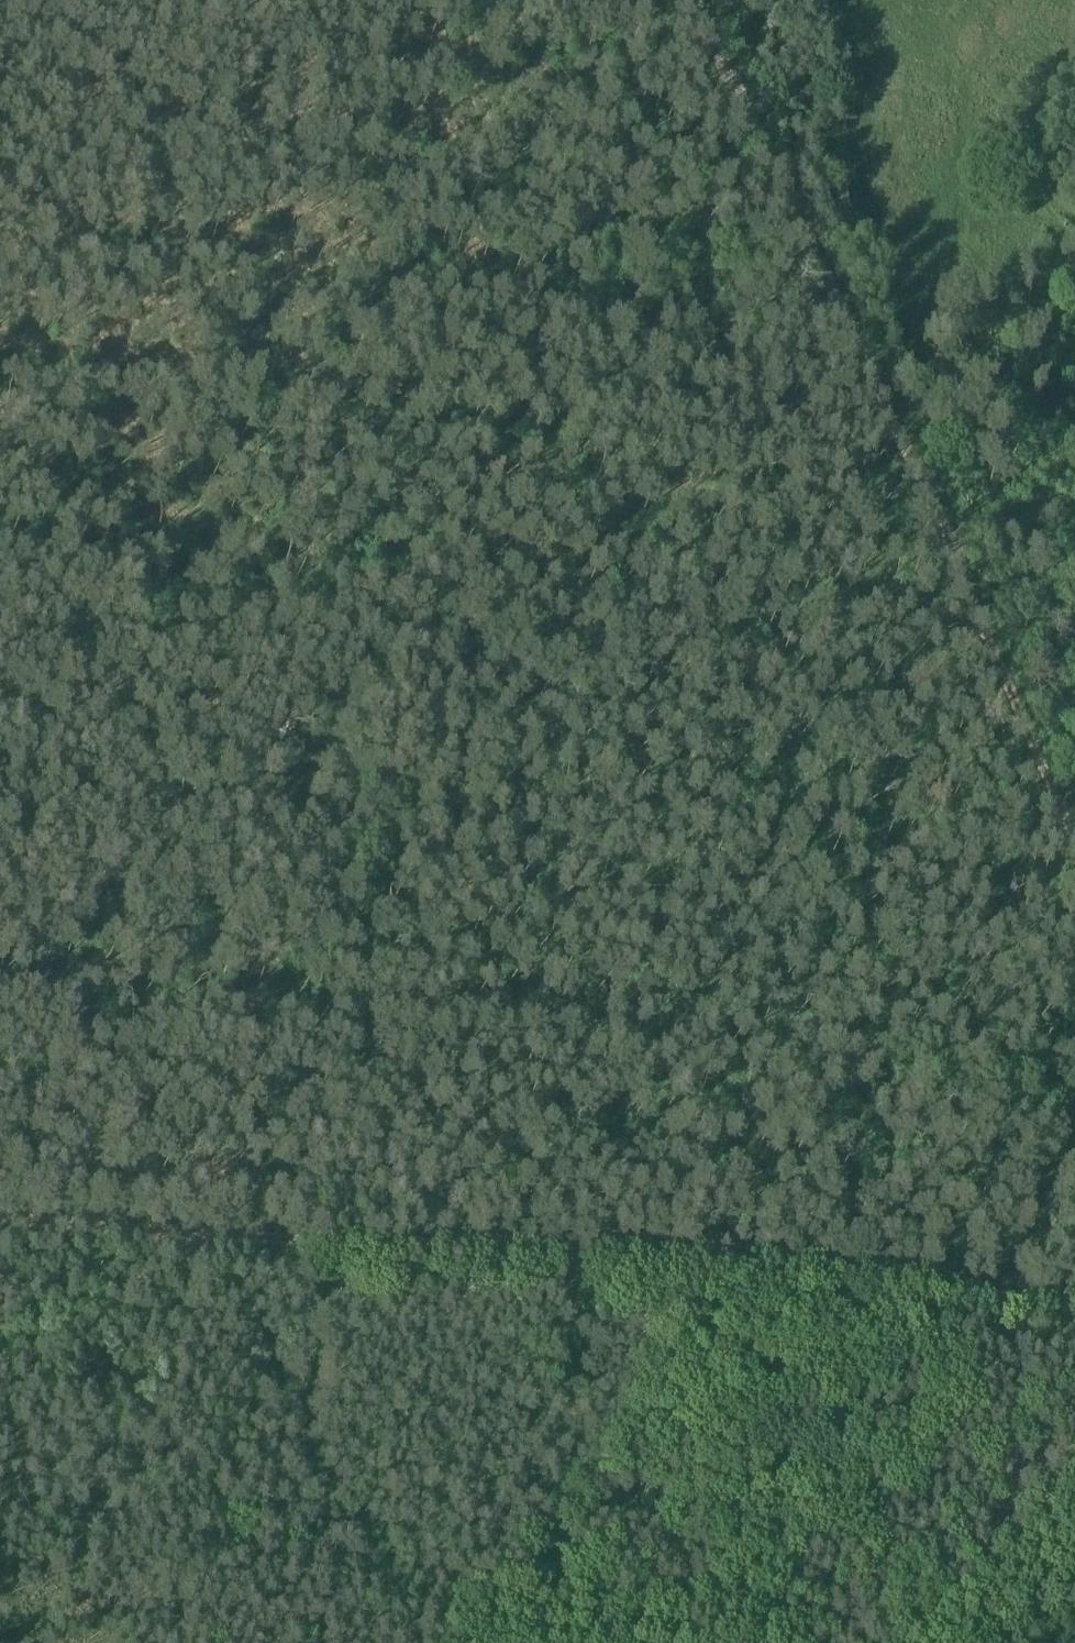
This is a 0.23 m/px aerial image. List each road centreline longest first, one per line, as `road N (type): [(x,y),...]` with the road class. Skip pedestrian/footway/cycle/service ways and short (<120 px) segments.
road 1 (track): [(1074,1323),(0,1231)]
road 2 (track): [(1074,806),(705,0)]

